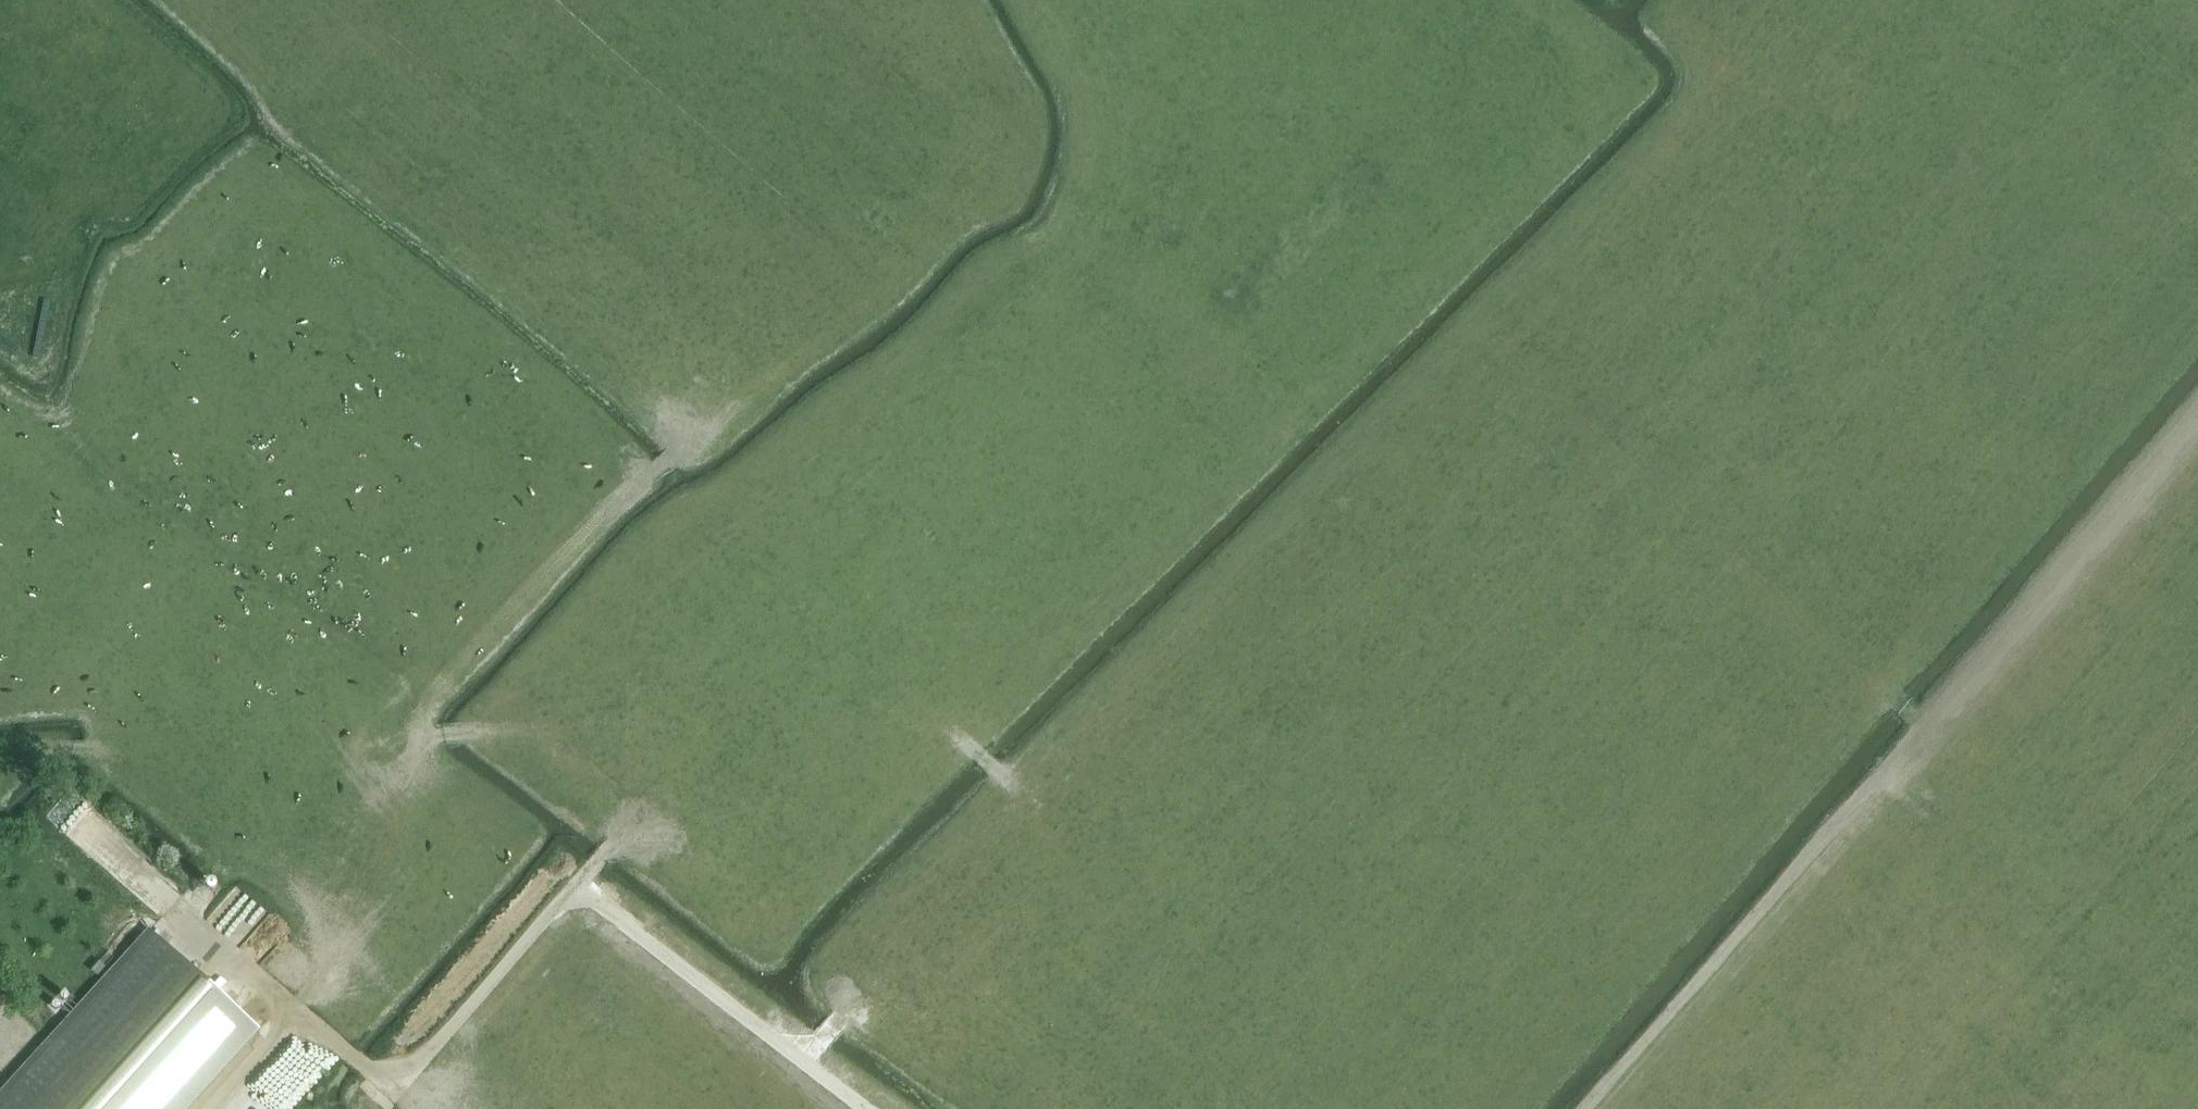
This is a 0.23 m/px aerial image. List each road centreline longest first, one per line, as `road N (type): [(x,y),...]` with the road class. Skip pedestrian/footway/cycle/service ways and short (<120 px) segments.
road 1 (track): [(1586,1108),(2197,408)]
road 2 (track): [(173,913),(372,1073),(418,1064),(610,849)]
road 3 (track): [(576,887),(862,1108)]

